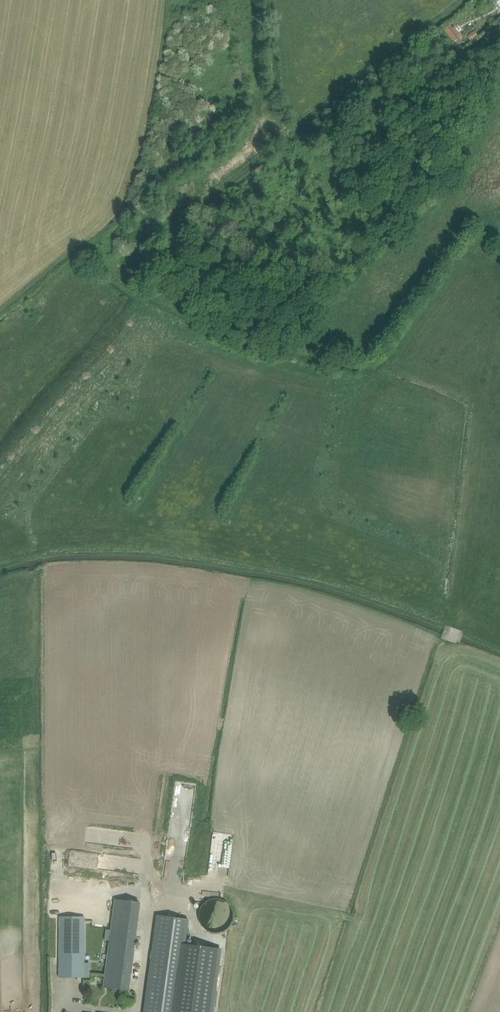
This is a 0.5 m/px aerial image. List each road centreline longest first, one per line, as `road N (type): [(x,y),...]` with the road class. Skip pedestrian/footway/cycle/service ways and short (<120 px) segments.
road 1 (track): [(0,311),(81,250),(92,252),(218,339),(352,374)]

